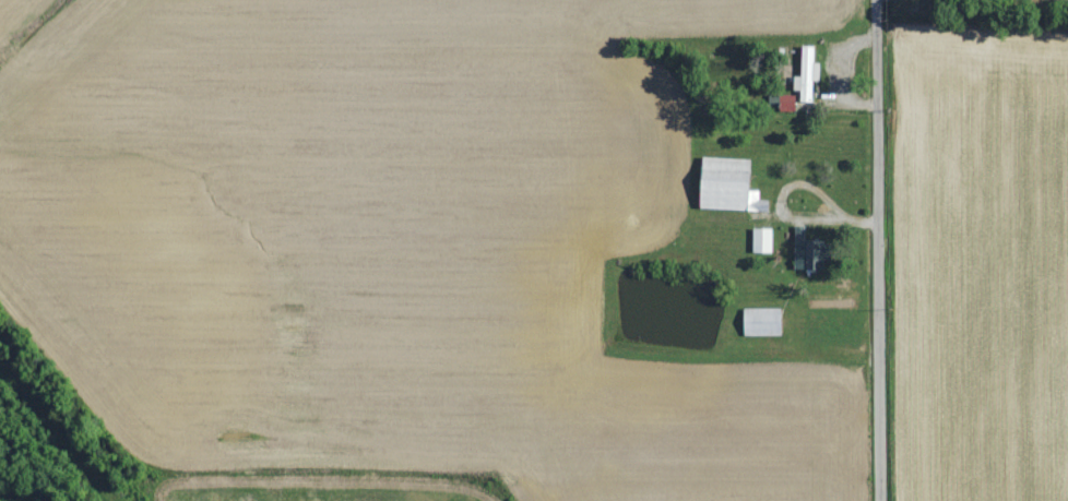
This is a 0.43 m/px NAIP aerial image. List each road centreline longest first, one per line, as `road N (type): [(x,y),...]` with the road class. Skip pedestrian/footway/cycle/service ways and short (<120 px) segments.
road 1 (residential): [(880,500),(875,0)]

